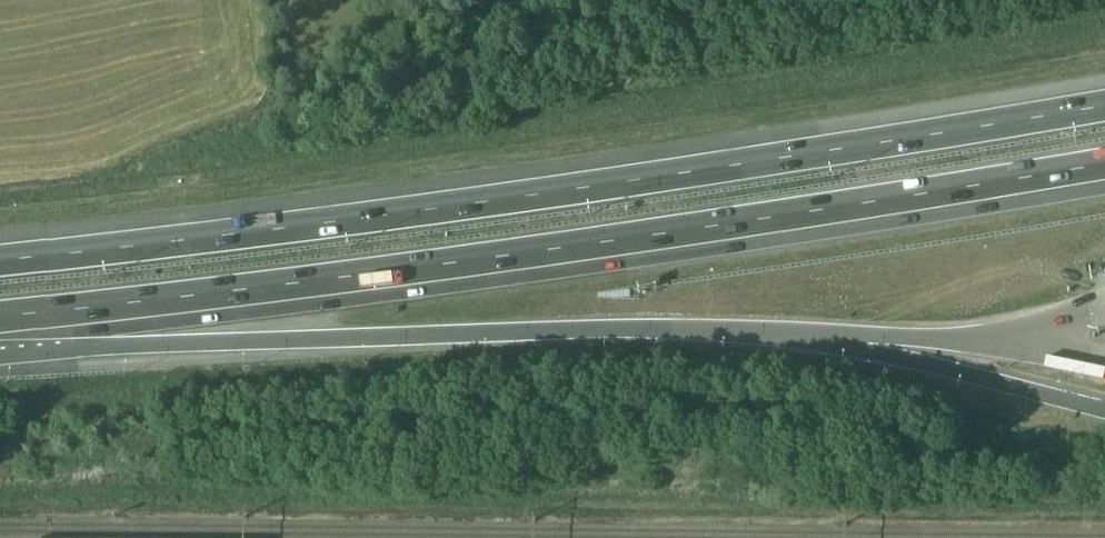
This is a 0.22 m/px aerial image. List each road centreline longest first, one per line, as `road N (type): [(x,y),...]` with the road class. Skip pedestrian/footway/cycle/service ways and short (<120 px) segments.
road 1 (motorway): [(1104,105),(530,195),(0,261)]
road 2 (motorway): [(0,317),(591,244),(1104,163)]
road 3 (motorway): [(0,334),(212,339),(729,330),(872,343)]

